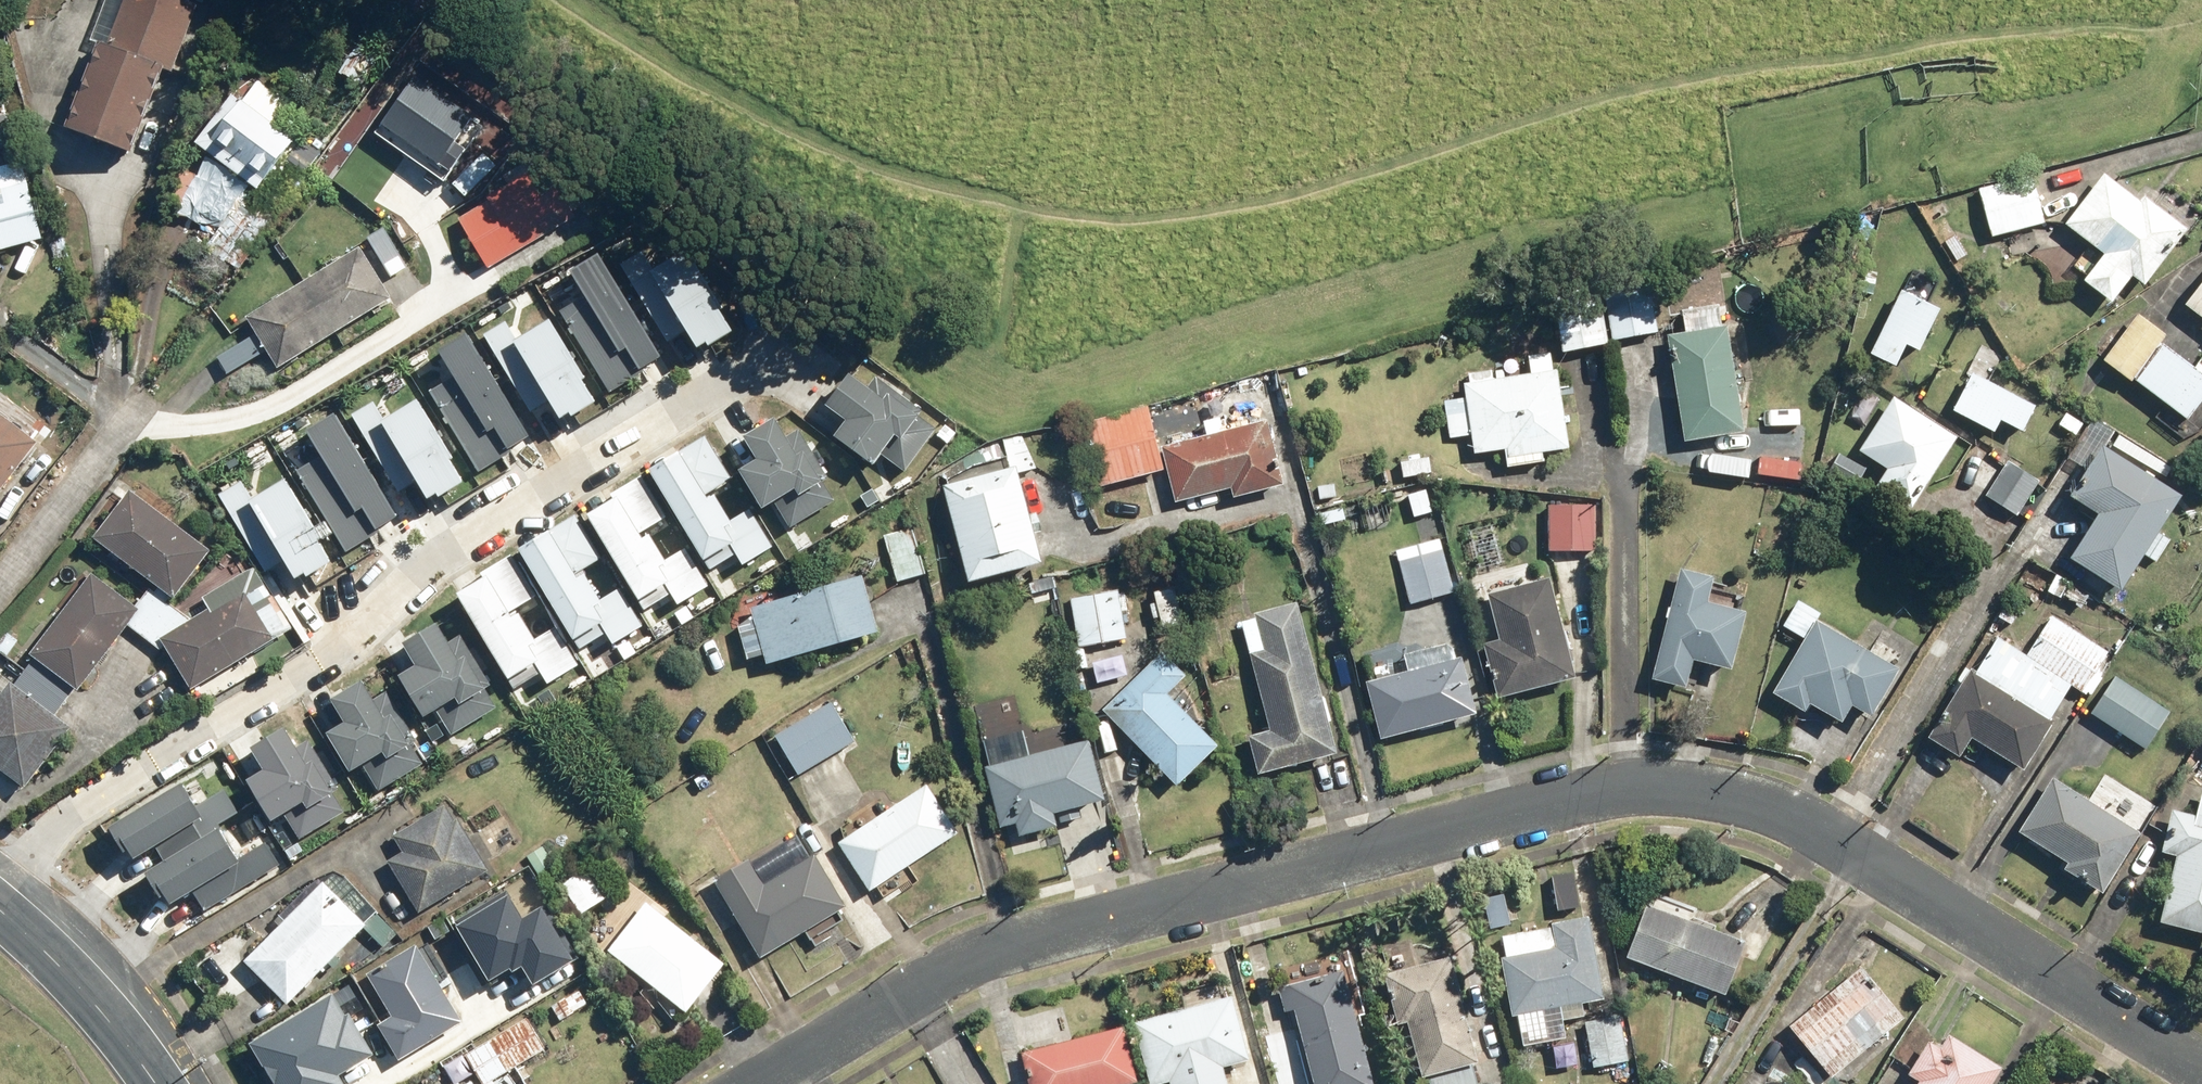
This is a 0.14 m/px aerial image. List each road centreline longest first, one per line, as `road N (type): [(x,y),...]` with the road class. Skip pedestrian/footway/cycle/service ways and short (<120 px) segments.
road 1 (residential): [(745,1083),(954,953),(1654,784),(1712,789),(1814,831),(2201,1075)]
road 2 (residential): [(666,402),(427,543),(290,665),(0,859)]
road 3 (tertiary): [(0,900),(75,967),(165,1083)]

